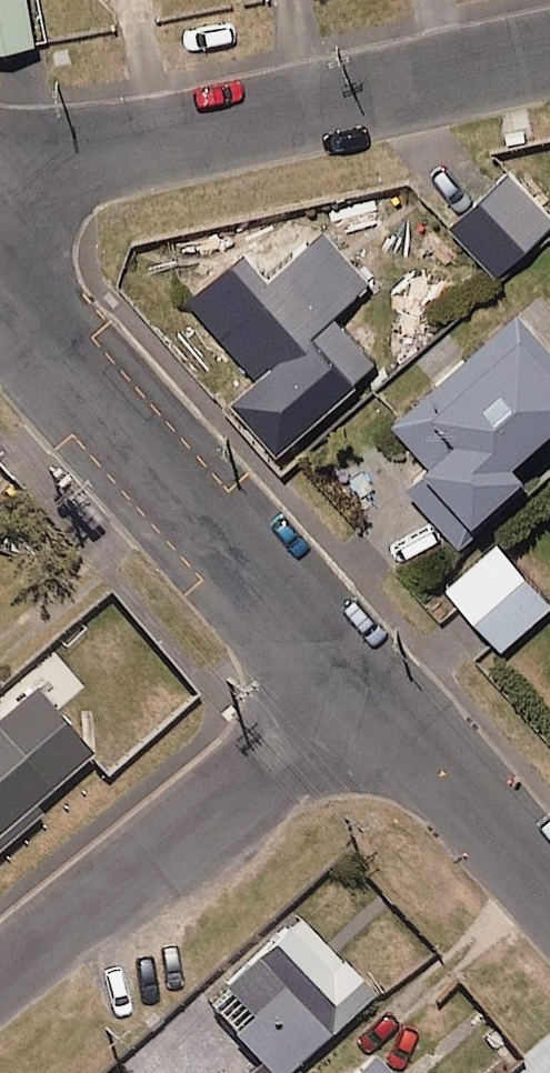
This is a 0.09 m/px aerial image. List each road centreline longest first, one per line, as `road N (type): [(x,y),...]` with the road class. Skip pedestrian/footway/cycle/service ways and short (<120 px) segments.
road 1 (residential): [(0,173),(549,59)]
road 2 (tertiary): [(0,289),(361,686)]
road 3 (residential): [(0,974),(361,686)]
road 4 (tertiary): [(361,686),(549,894)]

